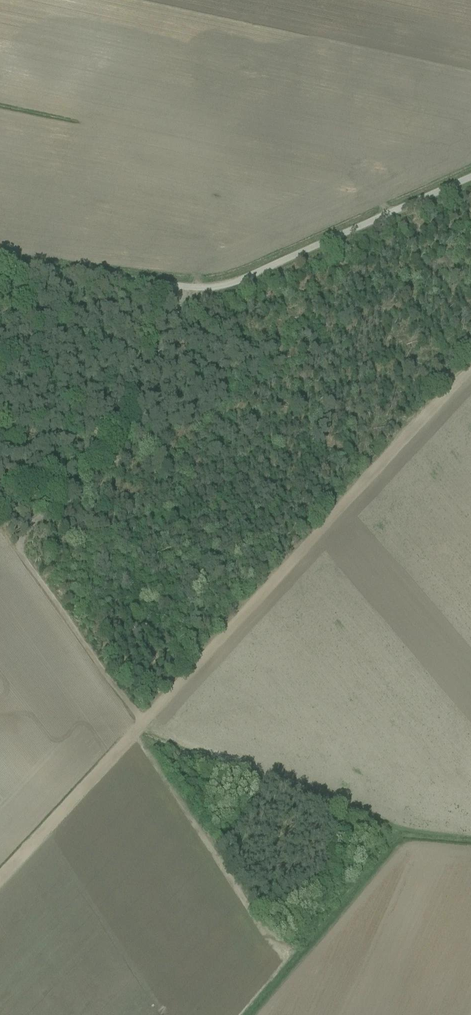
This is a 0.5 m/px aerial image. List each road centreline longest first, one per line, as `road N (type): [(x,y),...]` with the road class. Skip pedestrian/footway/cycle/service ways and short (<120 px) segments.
road 1 (track): [(470,364),(0,877)]
road 2 (track): [(192,288),(82,470),(8,549),(142,723)]
road 3 (unclassified): [(470,177),(219,286),(0,264)]

